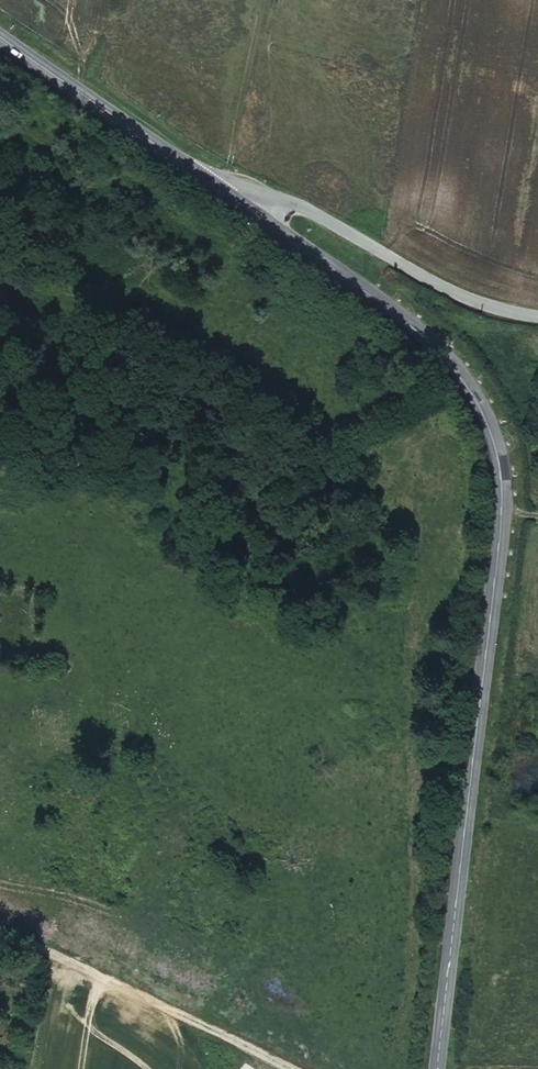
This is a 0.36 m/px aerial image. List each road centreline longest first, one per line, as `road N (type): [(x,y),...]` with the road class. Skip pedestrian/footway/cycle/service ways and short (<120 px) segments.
road 1 (secondary): [(235,192),(402,311),(481,404),(497,447),(503,493),(480,779),(438,1068)]
road 2 (track): [(418,628),(408,743),(417,878),(412,966),(387,1068)]
road 3 (unclassified): [(235,192),(268,195),(466,296),(537,311)]
road 4 (secondary): [(0,35),(235,192)]

